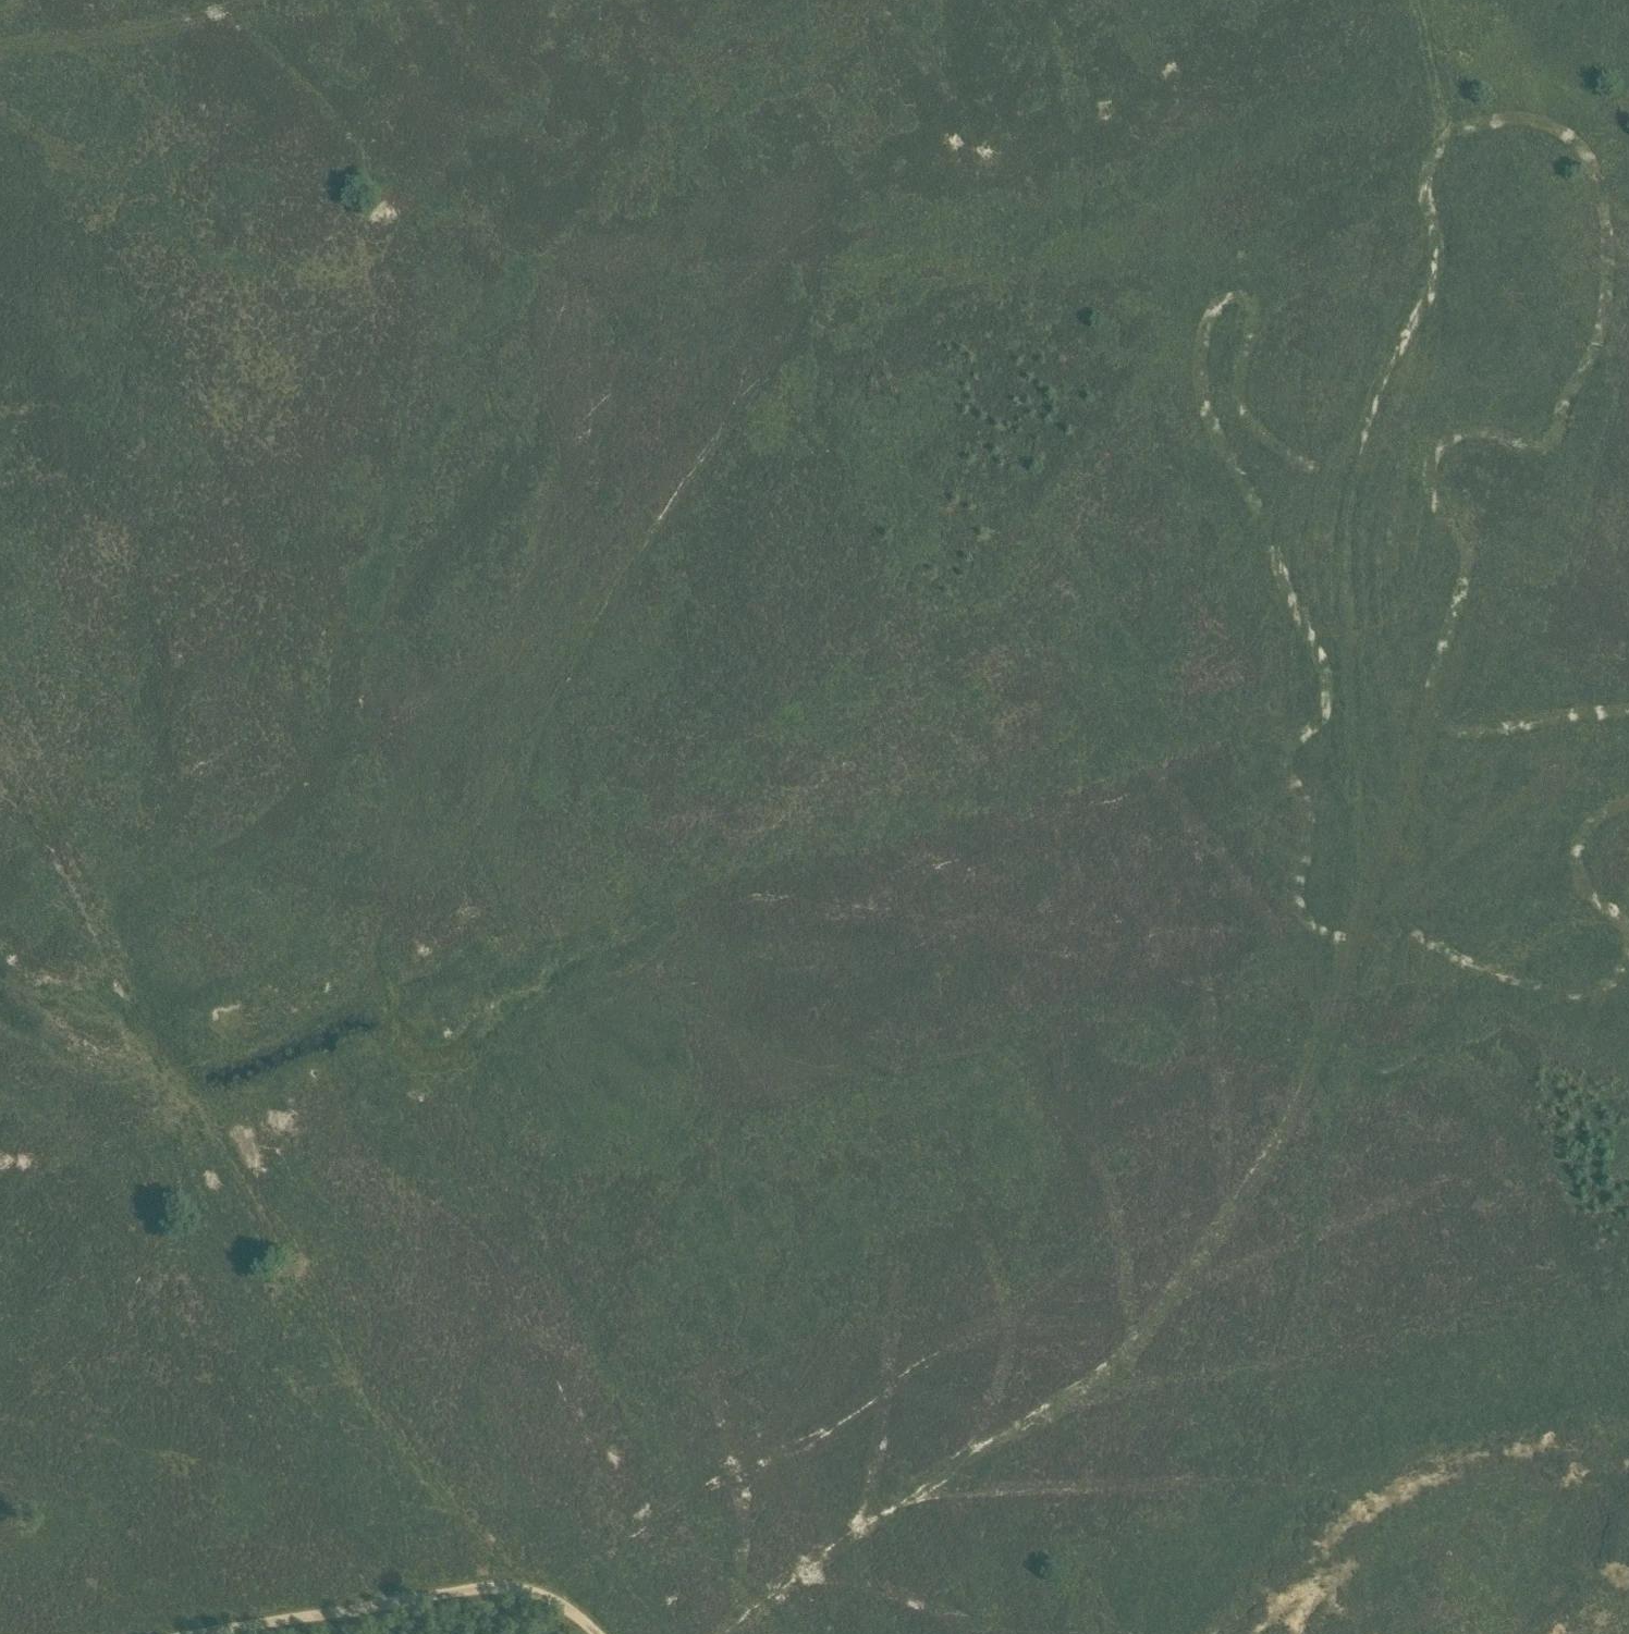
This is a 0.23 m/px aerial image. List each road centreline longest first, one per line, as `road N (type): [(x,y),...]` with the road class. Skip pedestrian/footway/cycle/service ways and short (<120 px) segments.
road 1 (track): [(233,1633),(480,1588),(554,1596),(595,1633)]

